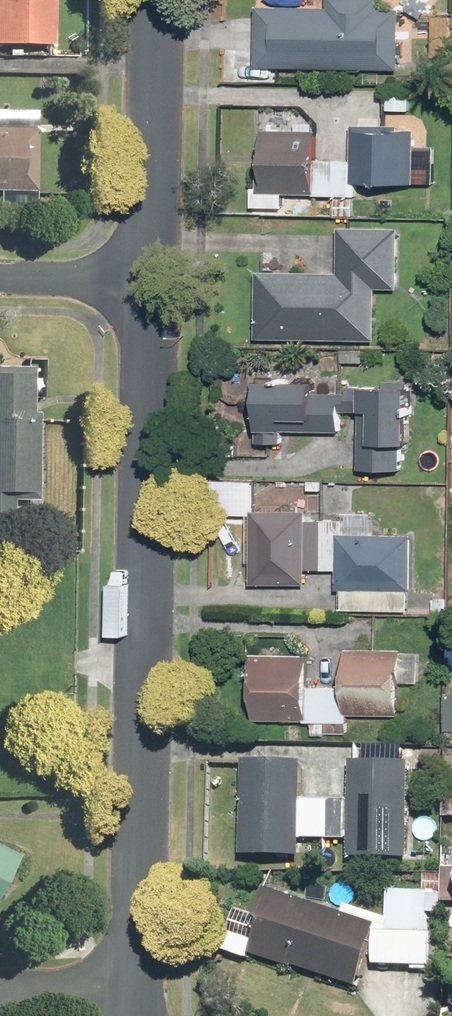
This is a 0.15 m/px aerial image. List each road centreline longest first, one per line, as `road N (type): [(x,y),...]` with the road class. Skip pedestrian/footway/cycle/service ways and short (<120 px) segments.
road 1 (residential): [(135,986),(149,281)]
road 2 (residential): [(149,281),(155,0)]
road 3 (residential): [(149,281),(0,279)]
road 4 (residential): [(0,989),(135,986)]

